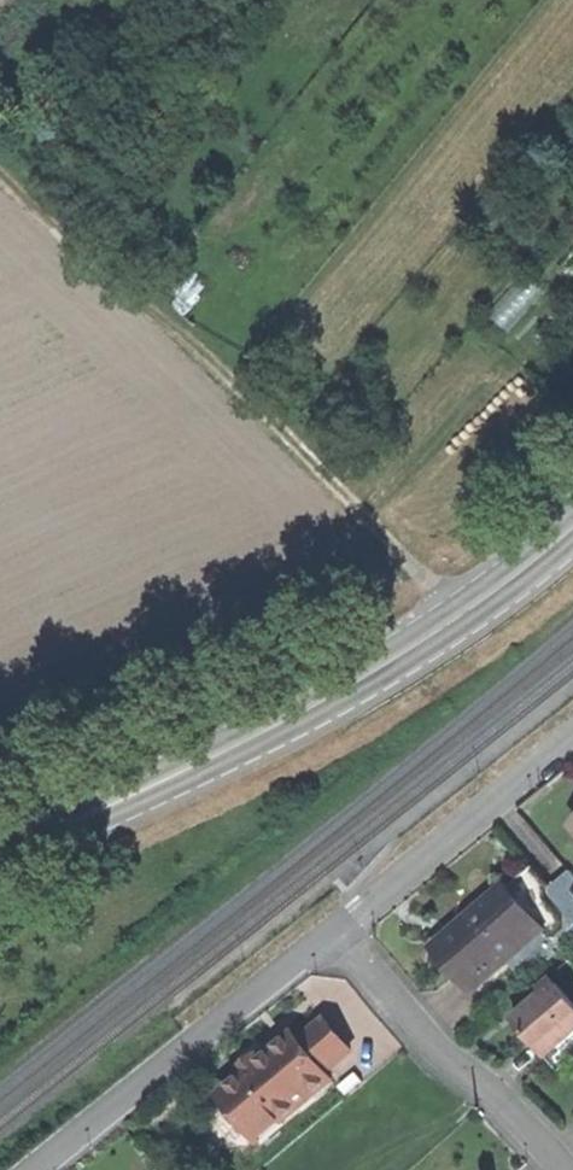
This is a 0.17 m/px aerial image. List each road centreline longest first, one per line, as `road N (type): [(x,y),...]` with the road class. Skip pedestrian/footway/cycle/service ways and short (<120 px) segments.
road 1 (secondary): [(572,530),(459,618),(310,708),(0,853)]
road 2 (track): [(459,618),(271,417),(0,169)]
road 3 (residential): [(331,935),(35,1169)]
road 4 (residential): [(565,1169),(500,1100),(418,1031),(331,935)]
road 5 (residential): [(572,736),(331,935)]

